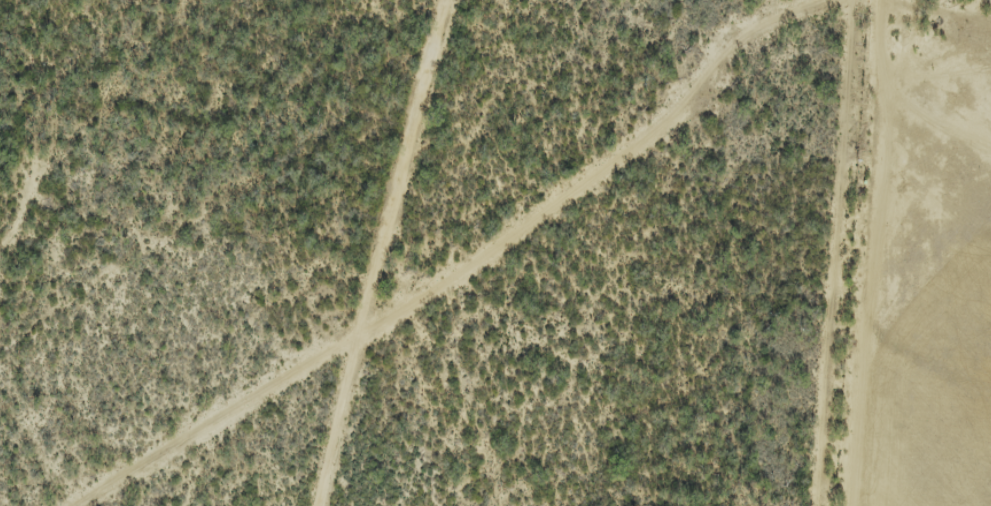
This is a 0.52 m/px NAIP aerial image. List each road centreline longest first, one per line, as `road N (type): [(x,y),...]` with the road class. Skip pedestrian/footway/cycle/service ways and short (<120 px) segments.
road 1 (residential): [(329,505),(446,0)]
road 2 (residential): [(843,505),(875,0)]

